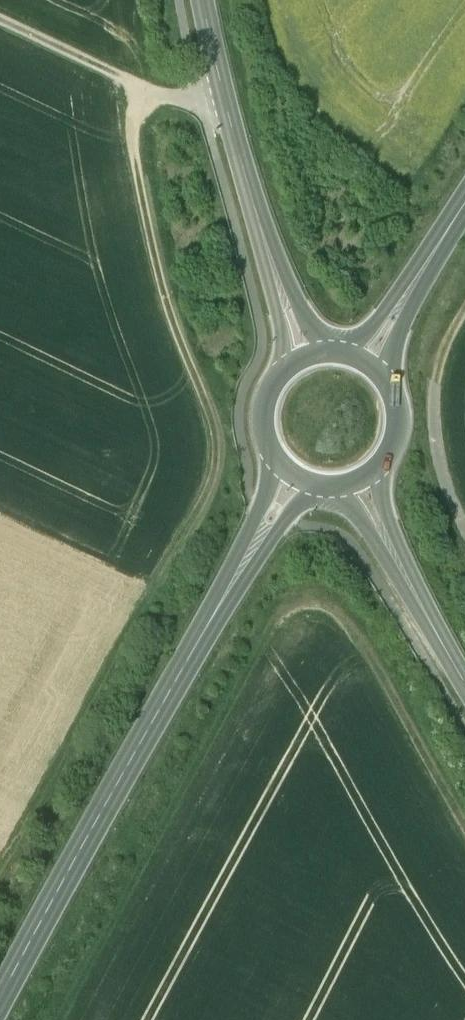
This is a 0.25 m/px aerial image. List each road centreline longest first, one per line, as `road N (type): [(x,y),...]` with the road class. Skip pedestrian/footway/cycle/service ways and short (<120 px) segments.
road 1 (track): [(0,908),(188,575),(234,475),(225,421),(188,343),(168,271),(147,153),(162,105)]
road 2 (track): [(80,1019),(250,703),(306,622),(321,618),(353,629),(464,814)]
road 3 (primary): [(308,490),(7,1019)]
road 4 (tertiary): [(320,371),(237,108),(215,0)]
road 5 (track): [(0,28),(162,105),(237,108)]
road 6 (tertiary): [(464,666),(403,565),(374,495)]
road 7 (primary): [(464,243),(384,378)]
road 8 (track): [(464,511),(447,443),(450,391),(464,360)]
road 9 (primary): [(320,371),(290,396),(279,422),(282,456),(308,490)]
road 10 (primary): [(374,495),(401,473),(413,443),(410,412),(384,378)]

